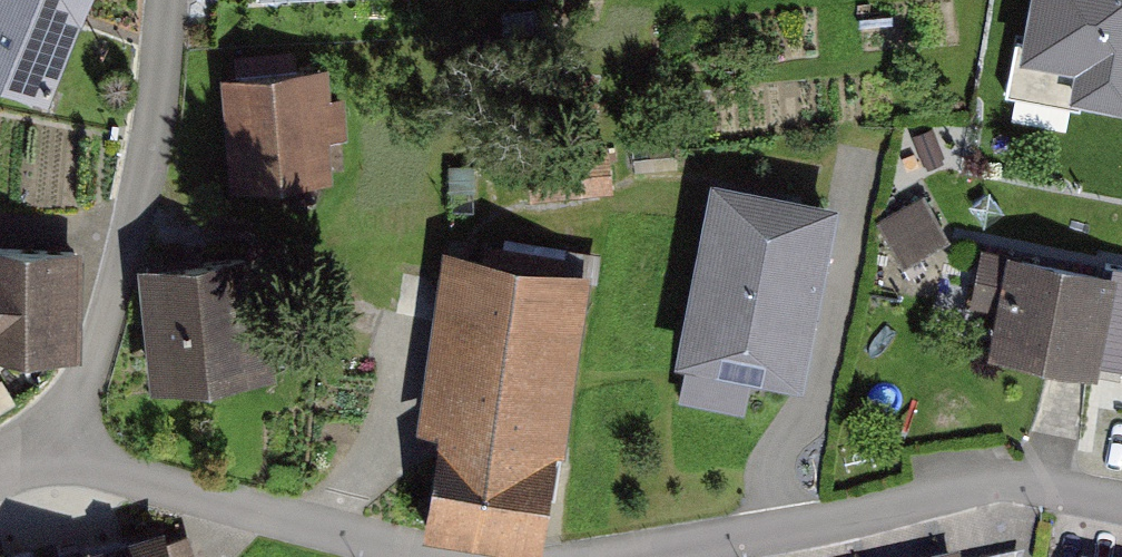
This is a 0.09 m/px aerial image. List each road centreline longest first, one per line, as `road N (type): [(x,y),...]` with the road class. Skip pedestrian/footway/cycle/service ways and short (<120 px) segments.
road 1 (residential): [(1121,502),(1020,482),(993,485),(816,526),(625,556)]
road 2 (residential): [(166,0),(134,227),(78,401),(45,439)]
road 3 (residential): [(431,556),(118,472),(45,439)]

